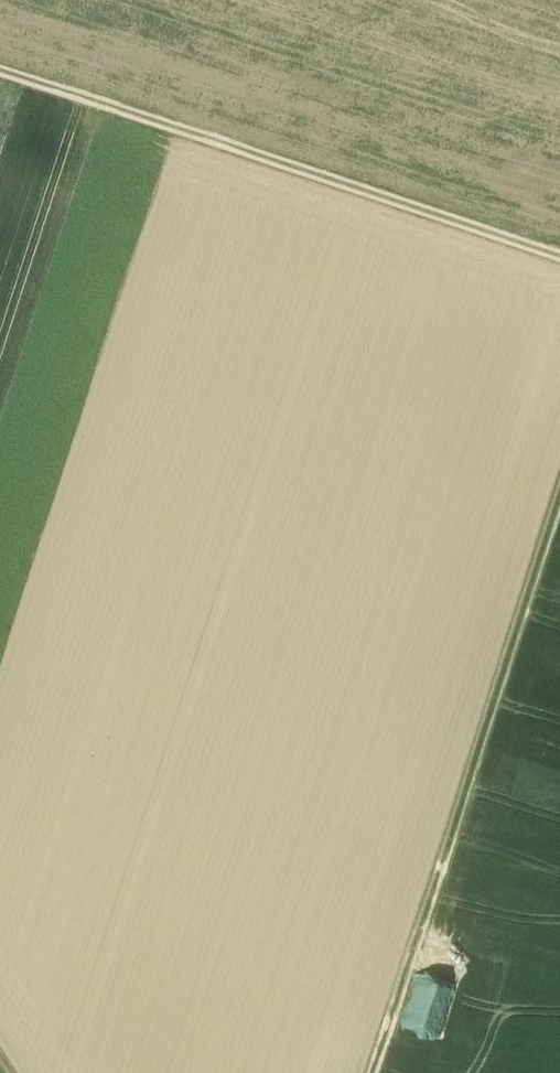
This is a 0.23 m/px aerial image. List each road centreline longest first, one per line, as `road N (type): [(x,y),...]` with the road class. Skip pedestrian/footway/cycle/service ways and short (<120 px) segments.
road 1 (track): [(559,488),(369,1072)]
road 2 (track): [(559,257),(0,72)]

